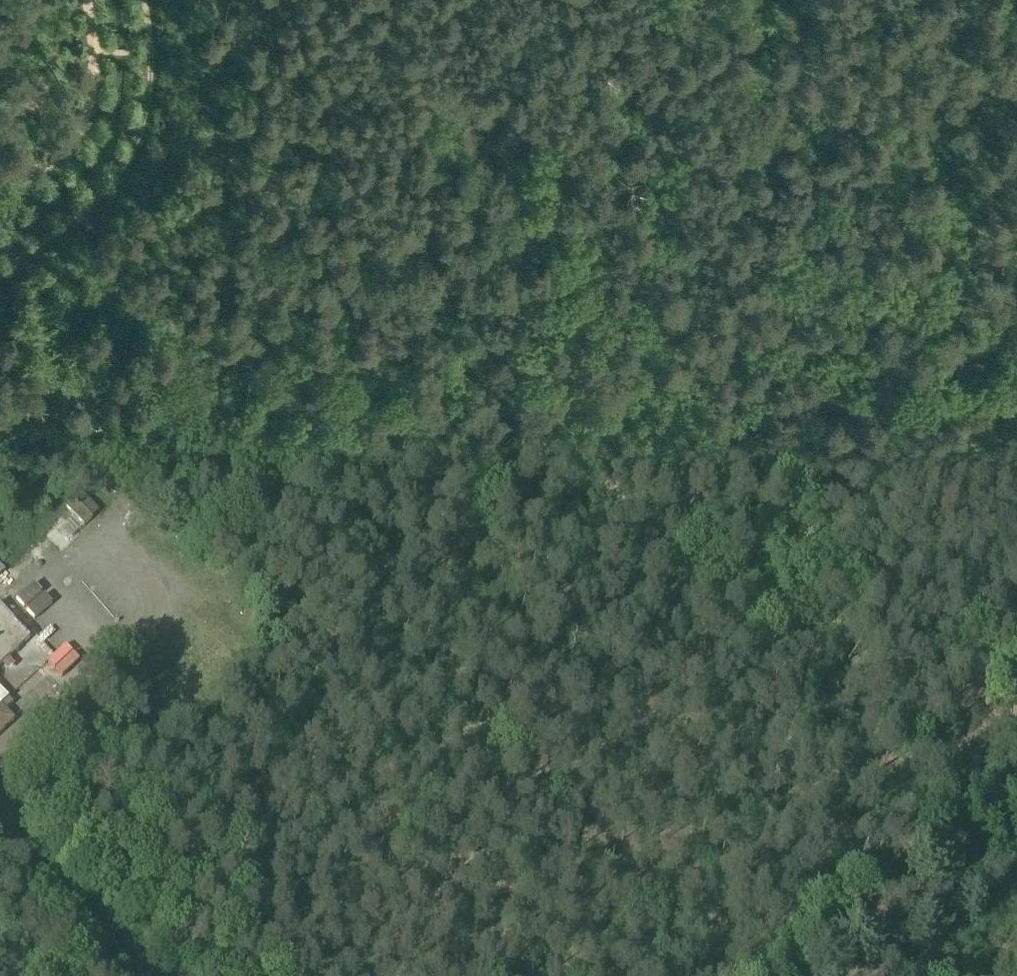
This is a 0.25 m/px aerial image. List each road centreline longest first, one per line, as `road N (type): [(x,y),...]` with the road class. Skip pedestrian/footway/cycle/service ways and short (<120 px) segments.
road 1 (track): [(1016,516),(864,582),(700,714),(650,738),(467,791),(344,785),(66,725),(0,787)]
road 2 (track): [(0,203),(71,141),(89,106),(95,53),(86,0)]
road 3 (primary): [(130,975),(0,833)]

